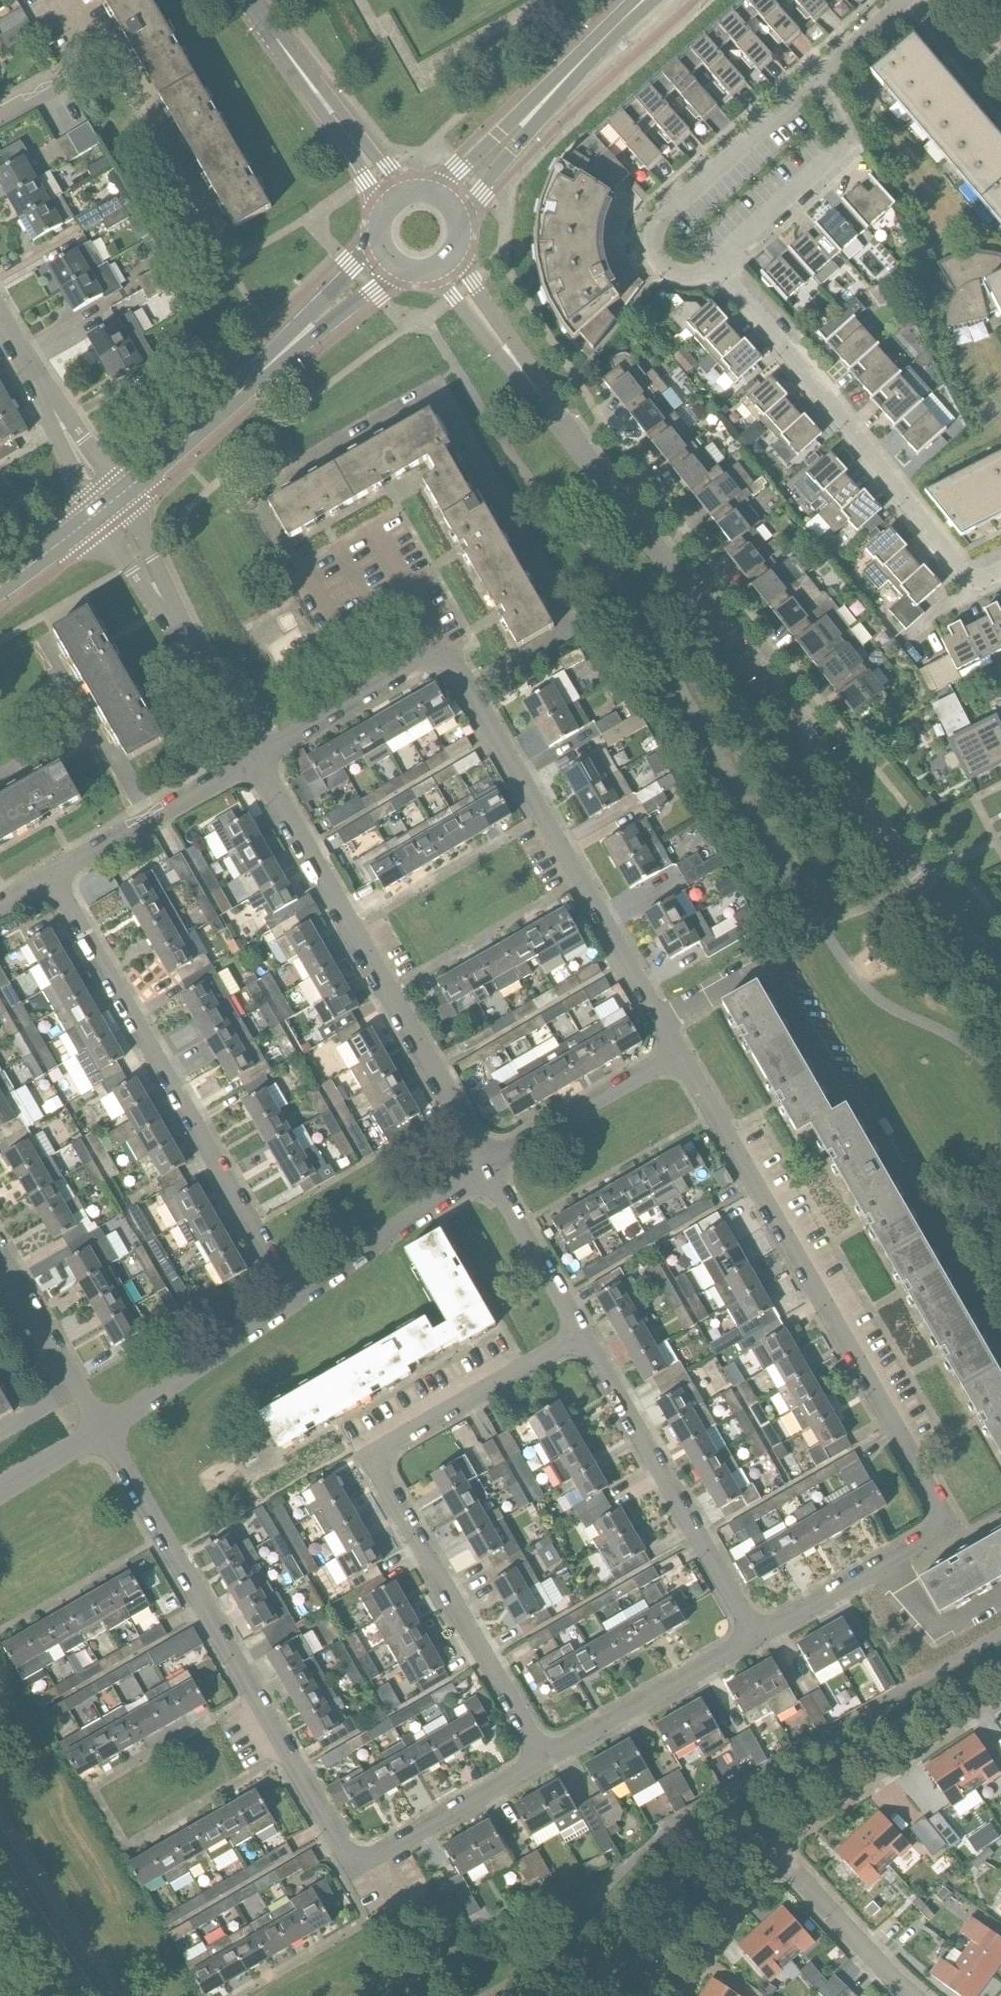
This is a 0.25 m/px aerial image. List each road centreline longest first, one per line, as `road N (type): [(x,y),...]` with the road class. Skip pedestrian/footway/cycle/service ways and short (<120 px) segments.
road 1 (residential): [(1000,974),(553,413),(445,265)]
road 2 (residential): [(755,1634),(927,1539),(940,1509),(680,1051)]
road 3 (residential): [(546,1757),(383,1483),(381,1465),(392,1448),(585,1334)]
road 4 (residential): [(354,1867),(106,1432)]
road 5 (residential): [(301,1297),(57,876)]
road 6 (residential): [(492,1161),(260,763)]
road 7 (residential): [(680,1051),(450,655)]
road 8 (residential): [(1000,563),(982,572),(964,566),(722,265)]
road 9 (tertiary): [(110,506),(388,258)]
road 10 (residential): [(755,1634),(585,1334)]
road 11 (residential): [(722,265),(696,277),(667,266),(657,244),(665,217),(827,76)]
road 12 (residential): [(260,763),(110,506)]
road 13 (tertiary): [(447,201),(647,0)]
road 14 (residential): [(776,1849),(812,1815),(1000,1690)]
road 15 (tertiary): [(397,198),(252,0)]
road 16 (residential): [(827,76),(845,149),(722,265)]
road 17 (residential): [(546,1757),(755,1634)]
road 18 (residential): [(106,1432),(301,1297)]
road 19 (residential): [(301,1297),(492,1161)]
road 20 (residential): [(57,876),(260,763)]
road 21 (residential): [(110,506),(0,310)]
road 22 (residential): [(354,1867),(546,1757)]
road 23 (residential): [(260,763),(450,655)]
road 24 (residential): [(492,1161),(680,1051)]
road 25 (residential): [(106,1432),(0,1251)]
road 26 (residential): [(913,1995),(776,1849)]
road 27 (residential): [(585,1334),(492,1161)]
road 28 (tertiary): [(100,1995),(0,1848)]
road 29 (residential): [(776,1849),(675,1995)]
road 30 (tertiary): [(0,589),(110,506)]
road 31 (residential): [(0,116),(109,52)]
road 32 (residential): [(0,1493),(106,1432)]

